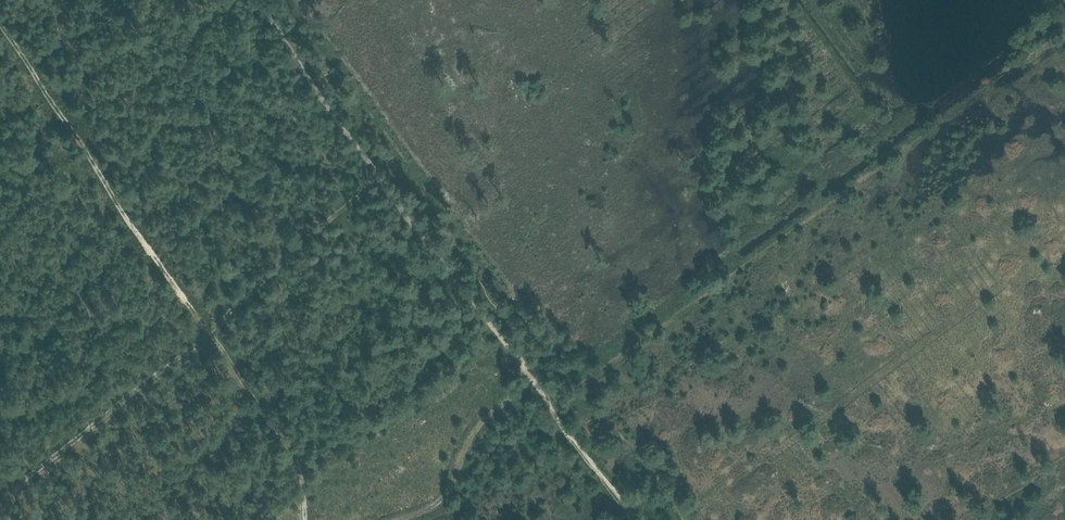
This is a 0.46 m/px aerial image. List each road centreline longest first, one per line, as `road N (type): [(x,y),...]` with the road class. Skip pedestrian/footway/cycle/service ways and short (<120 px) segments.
road 1 (track): [(256,0),(633,519)]

